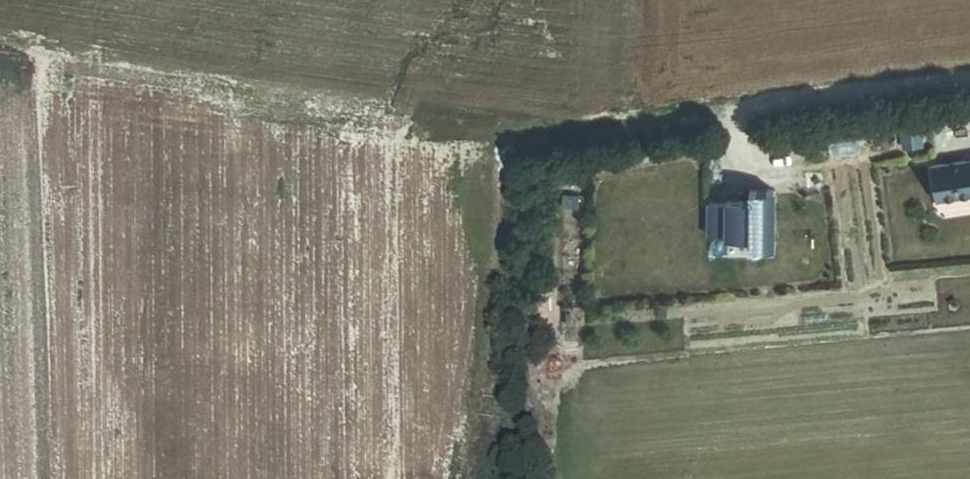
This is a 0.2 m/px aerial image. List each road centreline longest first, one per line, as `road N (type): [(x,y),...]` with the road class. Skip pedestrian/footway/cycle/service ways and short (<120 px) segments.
road 1 (track): [(734,119),(489,140),(485,409),(463,478)]
road 2 (track): [(0,45),(489,140)]
road 3 (residential): [(734,119),(969,80)]

